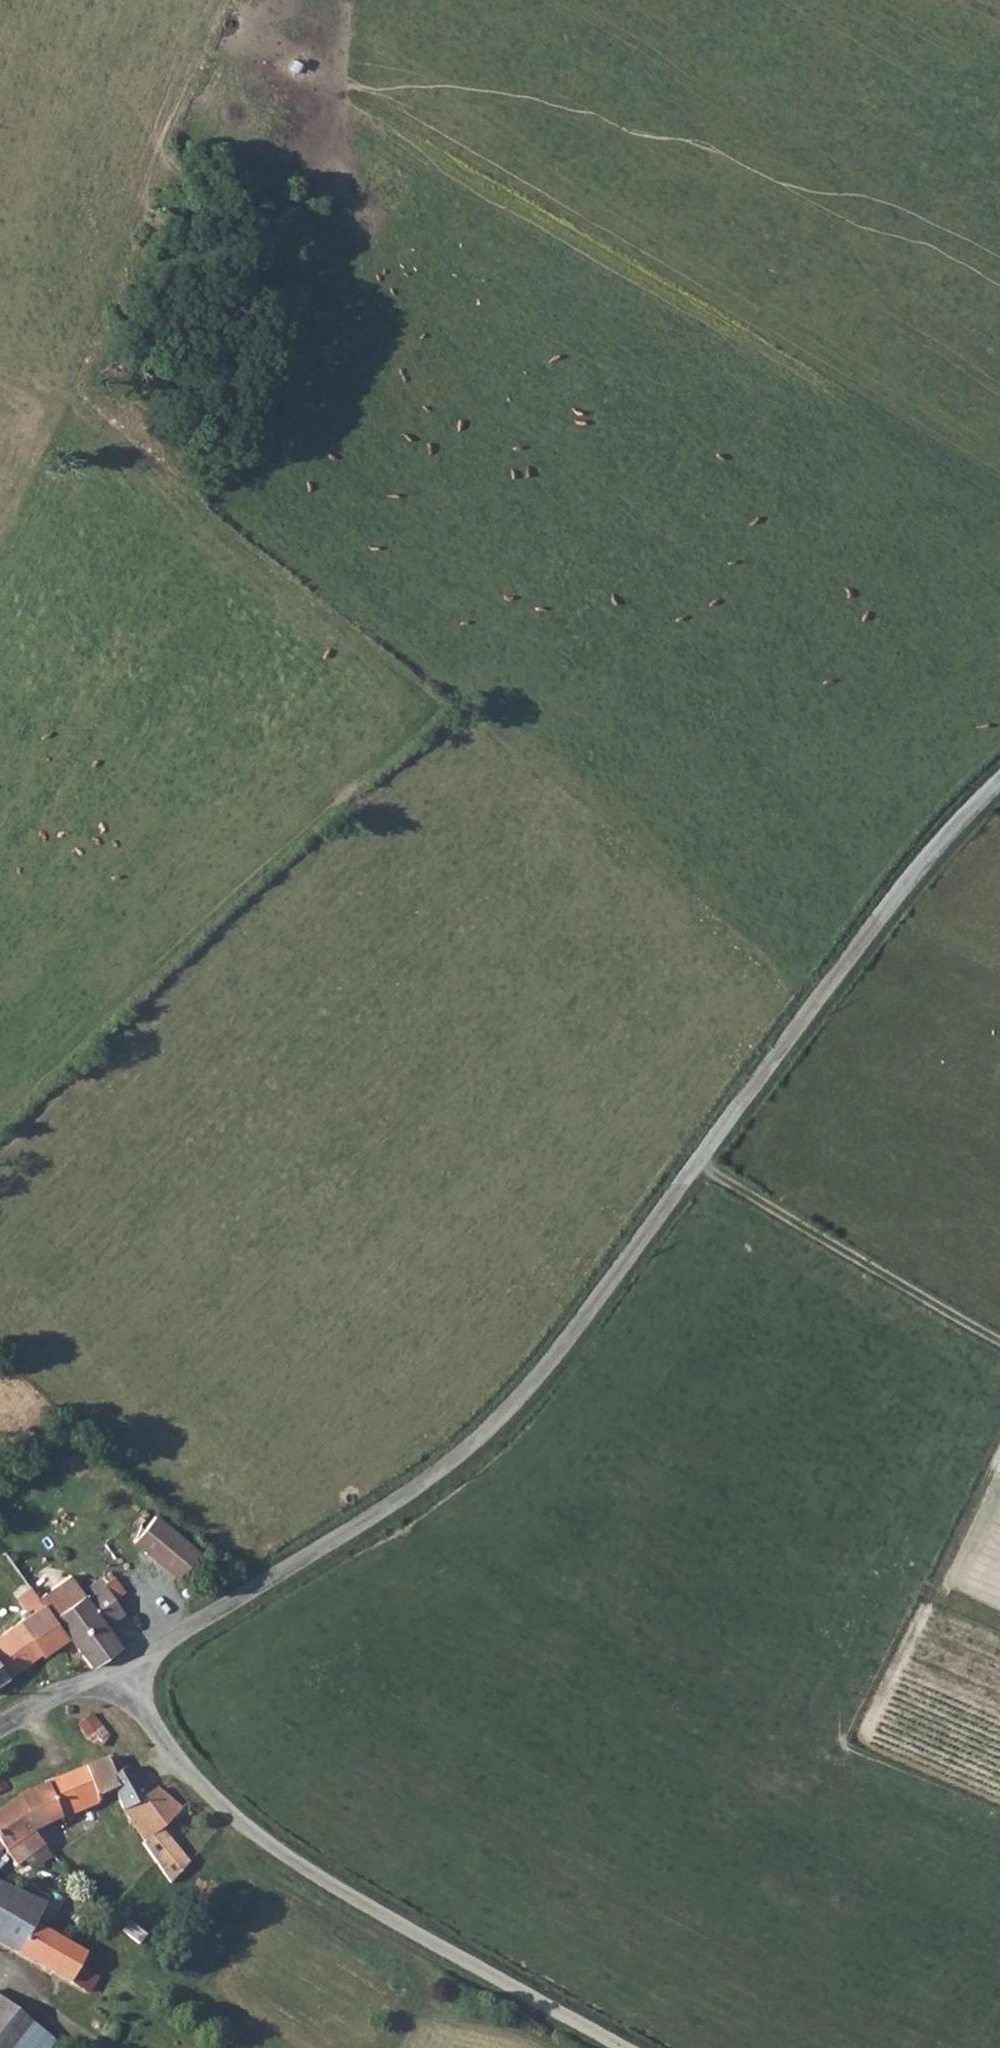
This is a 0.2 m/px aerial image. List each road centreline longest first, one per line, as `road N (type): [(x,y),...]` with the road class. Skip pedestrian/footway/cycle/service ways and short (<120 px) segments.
road 1 (unclassified): [(999,783),(906,883),(651,1229),(485,1438),(350,1531),(104,1680)]
road 2 (unclassified): [(104,1680),(264,1840),(371,1909),(628,2047)]
road 3 (track): [(698,1165),(999,1353)]

